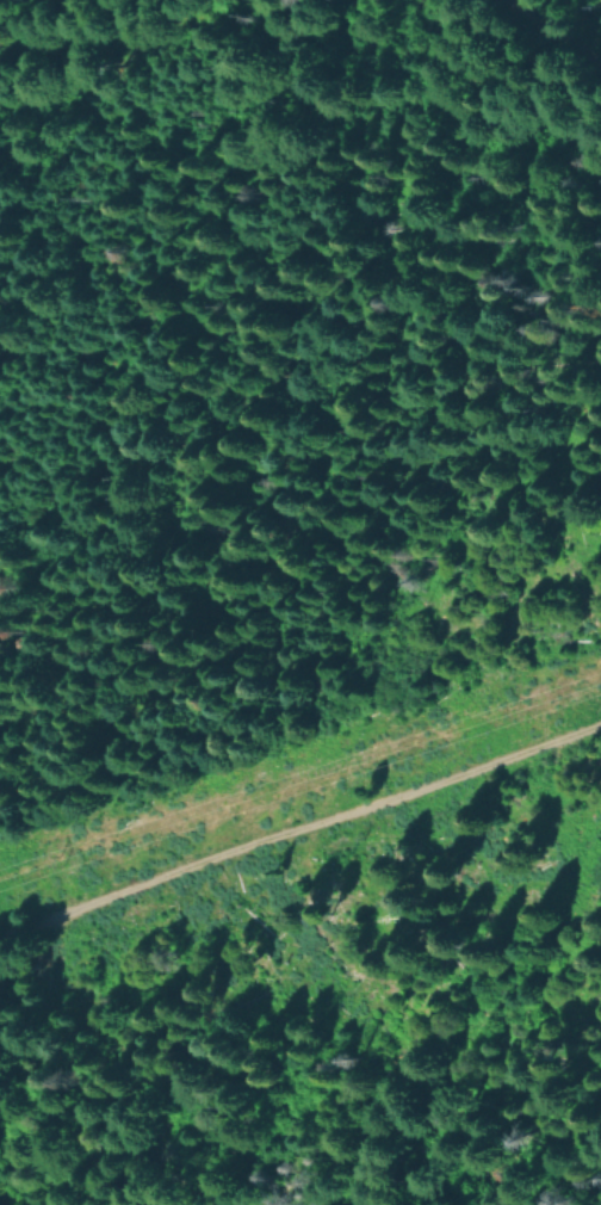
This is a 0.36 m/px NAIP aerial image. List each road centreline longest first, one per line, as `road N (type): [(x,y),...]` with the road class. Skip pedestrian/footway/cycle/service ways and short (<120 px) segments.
road 1 (track): [(600,727),(0,930)]

